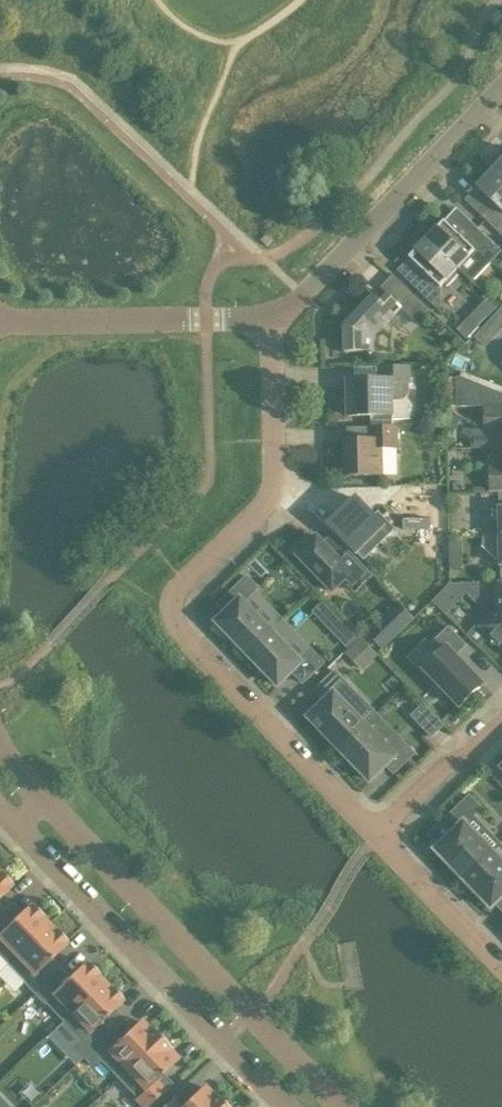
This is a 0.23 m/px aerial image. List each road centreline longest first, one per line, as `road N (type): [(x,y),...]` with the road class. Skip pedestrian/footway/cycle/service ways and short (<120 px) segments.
road 1 (residential): [(377,834),(174,623),(170,605),(276,487),(274,318)]
road 2 (unclassified): [(342,1106),(41,800)]
road 3 (residential): [(12,827),(282,1106)]
road 4 (residential): [(501,88),(305,298)]
road 5 (residential): [(0,323),(274,318)]
road 6 (residential): [(501,965),(377,834)]
road 7 (residential): [(377,834),(441,766),(501,720)]

